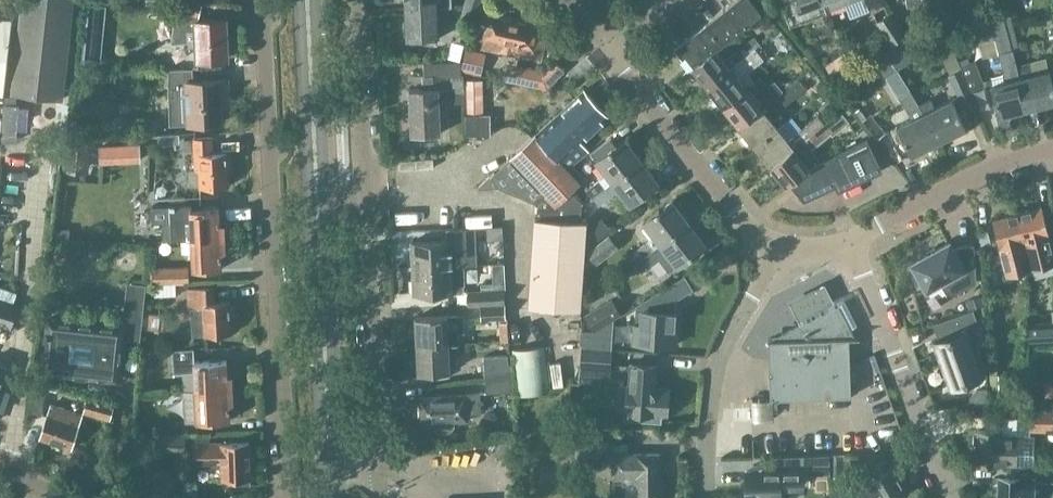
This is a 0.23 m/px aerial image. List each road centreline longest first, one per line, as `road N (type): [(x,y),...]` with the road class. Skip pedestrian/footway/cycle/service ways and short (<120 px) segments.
road 1 (residential): [(266,0),(295,497)]
road 2 (residential): [(382,489),(358,0)]
road 3 (secondary): [(330,458),(310,0)]
road 4 (residential): [(785,260),(601,51)]
road 5 (residential): [(954,497),(844,248)]
road 6 (residential): [(710,497),(716,386),(744,316),(785,260)]
road 7 (residential): [(844,248),(965,185),(1052,155)]

